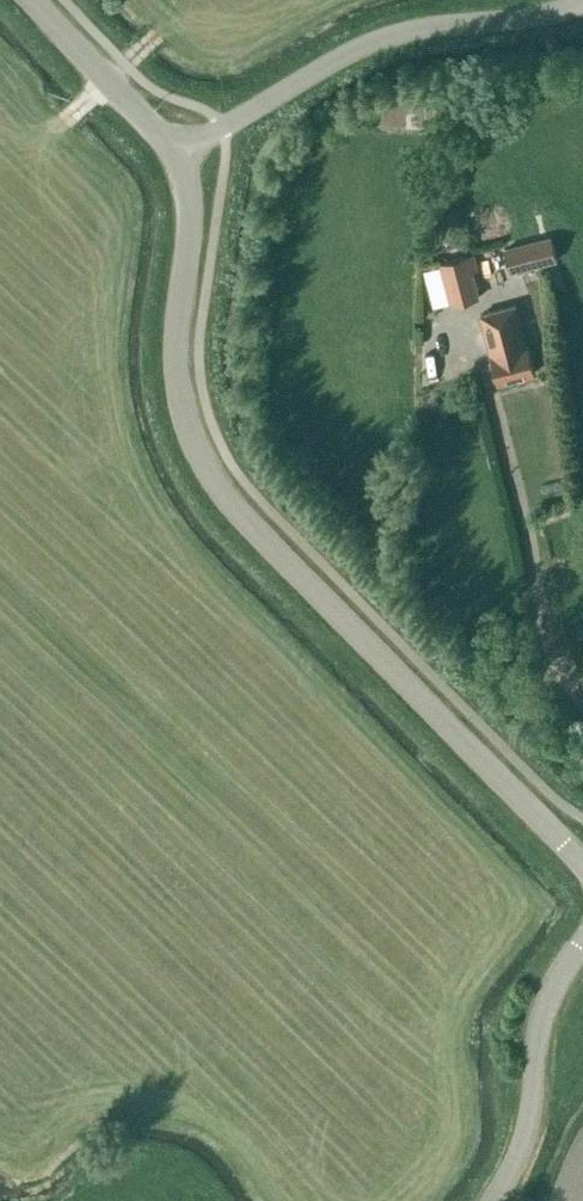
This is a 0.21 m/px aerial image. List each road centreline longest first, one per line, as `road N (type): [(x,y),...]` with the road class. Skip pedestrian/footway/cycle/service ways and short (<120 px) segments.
road 1 (tertiary): [(178,151),(190,218),(175,361),(202,460),(222,491),(582,864)]
road 2 (unclassified): [(178,151),(361,47),(406,32),(559,12),(582,0)]
road 3 (unclassified): [(501,1200),(524,1155),(537,1098),(537,1035),(558,975),(582,941)]
road 4 (tertiary): [(32,0),(178,151)]

